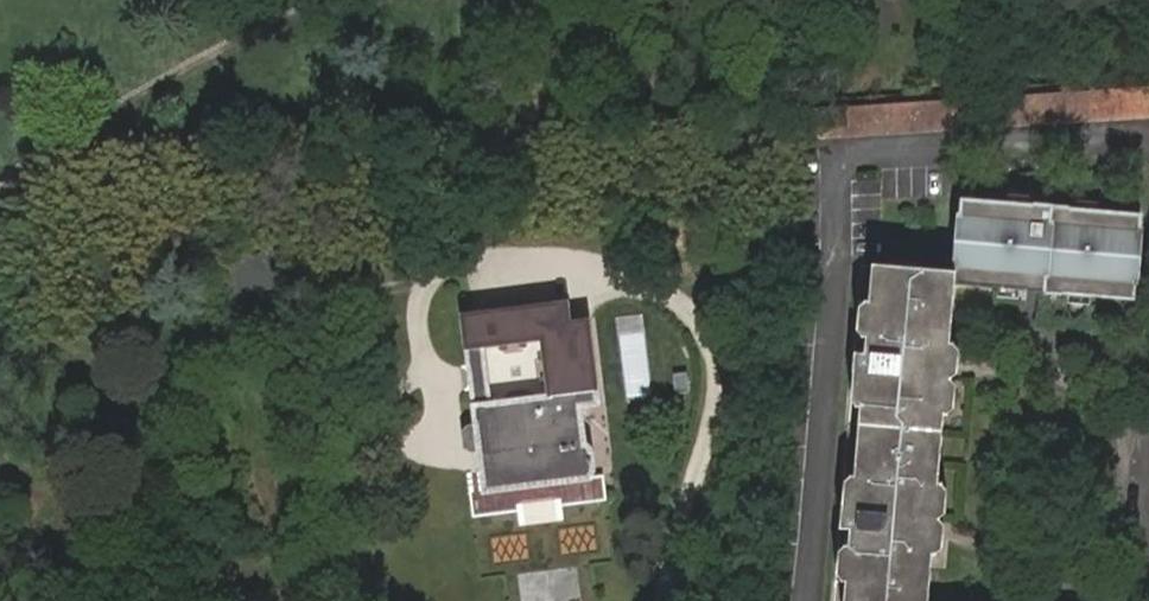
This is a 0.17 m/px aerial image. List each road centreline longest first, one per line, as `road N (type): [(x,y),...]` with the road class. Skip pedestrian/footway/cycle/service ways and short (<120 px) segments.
road 1 (residential): [(830,600),(866,162),(1148,147)]

